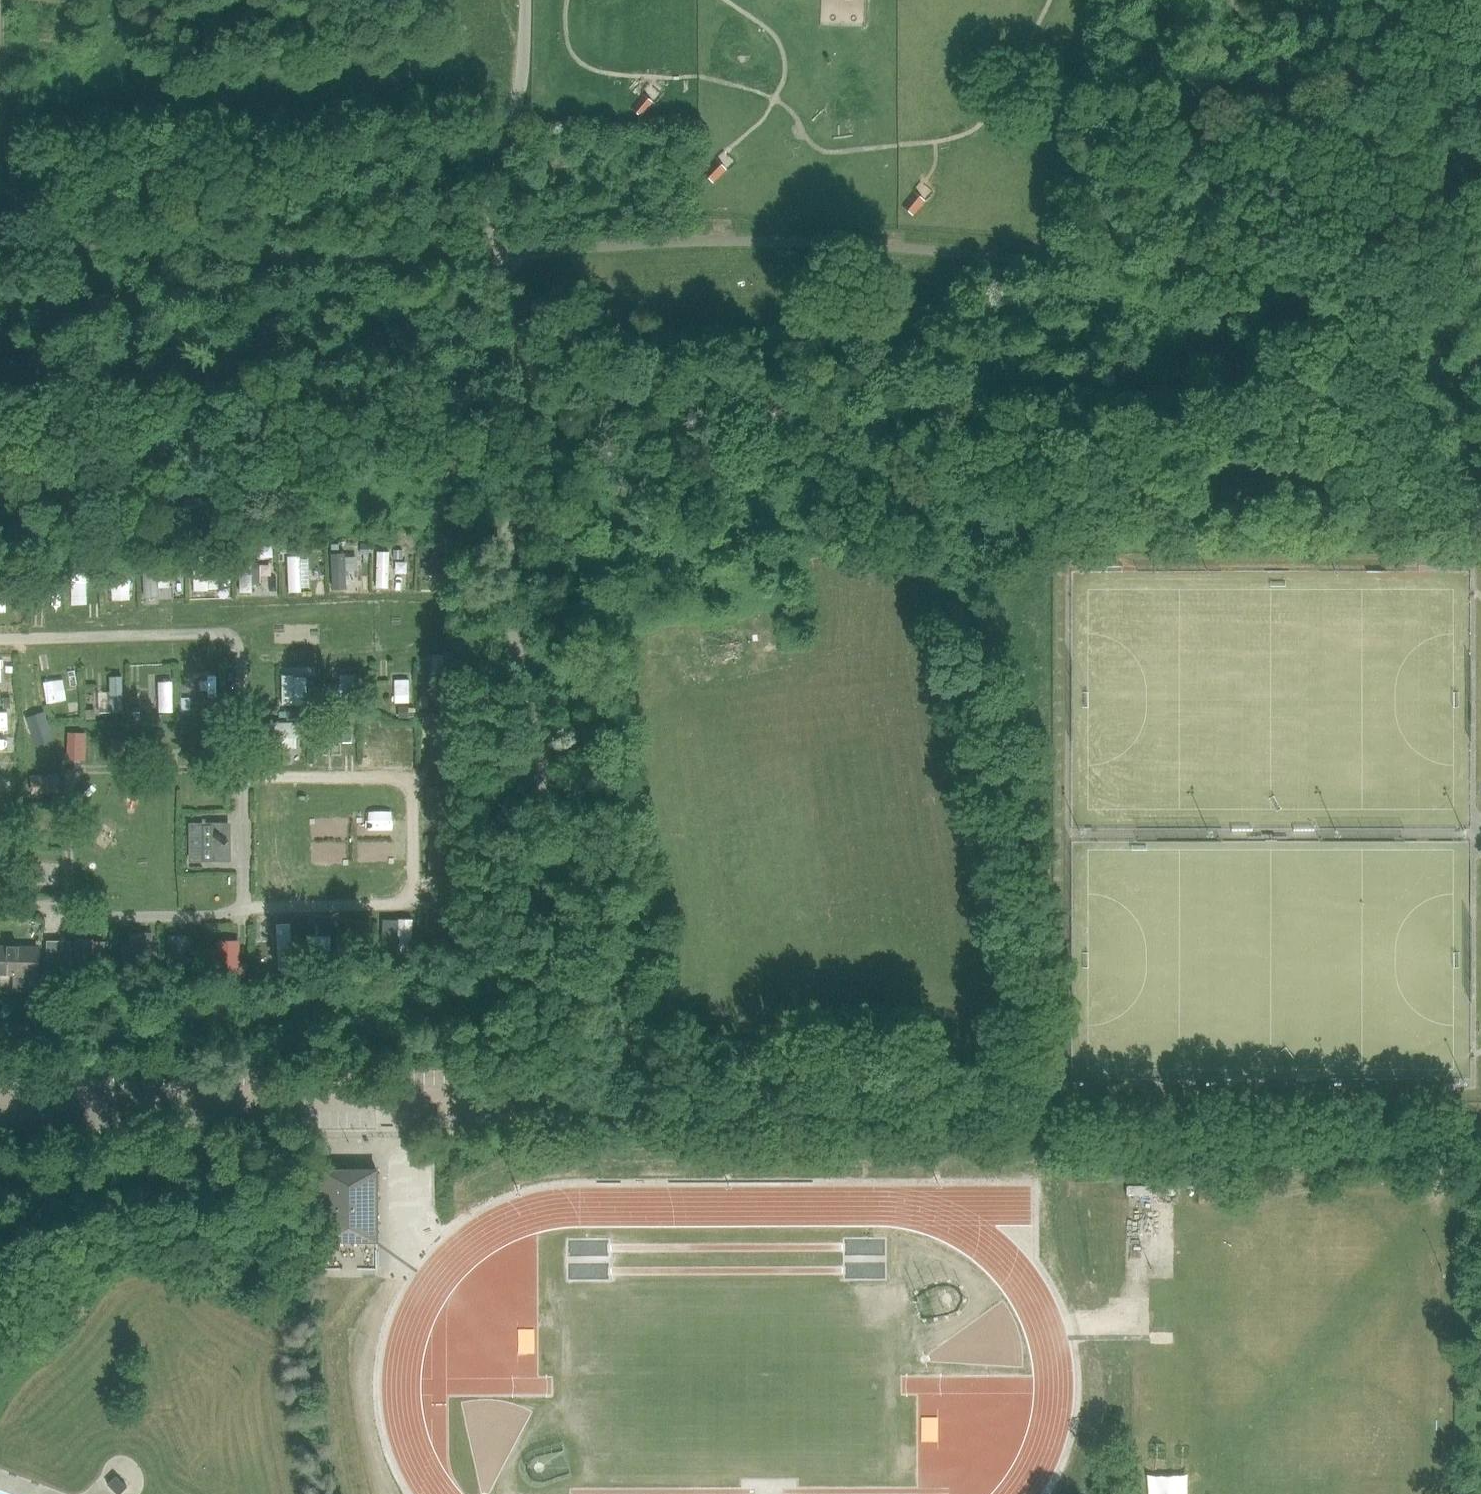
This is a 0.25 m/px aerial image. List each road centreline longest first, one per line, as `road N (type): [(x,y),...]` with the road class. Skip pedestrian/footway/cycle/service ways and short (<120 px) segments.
road 1 (unclassified): [(617,1096),(0,1098)]

